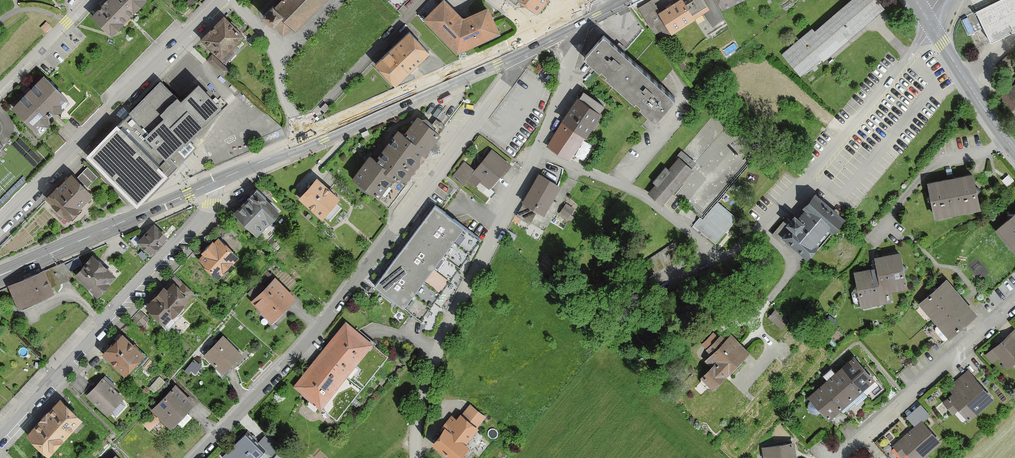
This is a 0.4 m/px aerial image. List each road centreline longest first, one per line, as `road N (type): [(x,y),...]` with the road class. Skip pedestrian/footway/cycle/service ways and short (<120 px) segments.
road 1 (residential): [(193,457),(312,334),(534,39)]
road 2 (residential): [(0,437),(212,203),(217,181)]
road 3 (residential): [(416,444),(435,357),(537,145)]
road 4 (residential): [(223,0),(0,227)]
road 5 (residential): [(932,27),(763,225),(724,258)]
road 6 (secondary): [(534,39),(305,143)]
road 7 (secondary): [(217,181),(0,276)]
road 8 (residential): [(839,457),(1014,306)]
road 9 (residential): [(537,145),(642,195),(724,258)]
road 10 (residential): [(421,0),(299,127)]
road 11 (residential): [(299,127),(274,40),(225,0)]
road 12 (tertiary): [(1014,151),(932,27)]
road 13 (residential): [(537,145),(569,75),(562,27)]
road 14 (residential): [(0,89),(86,0)]

